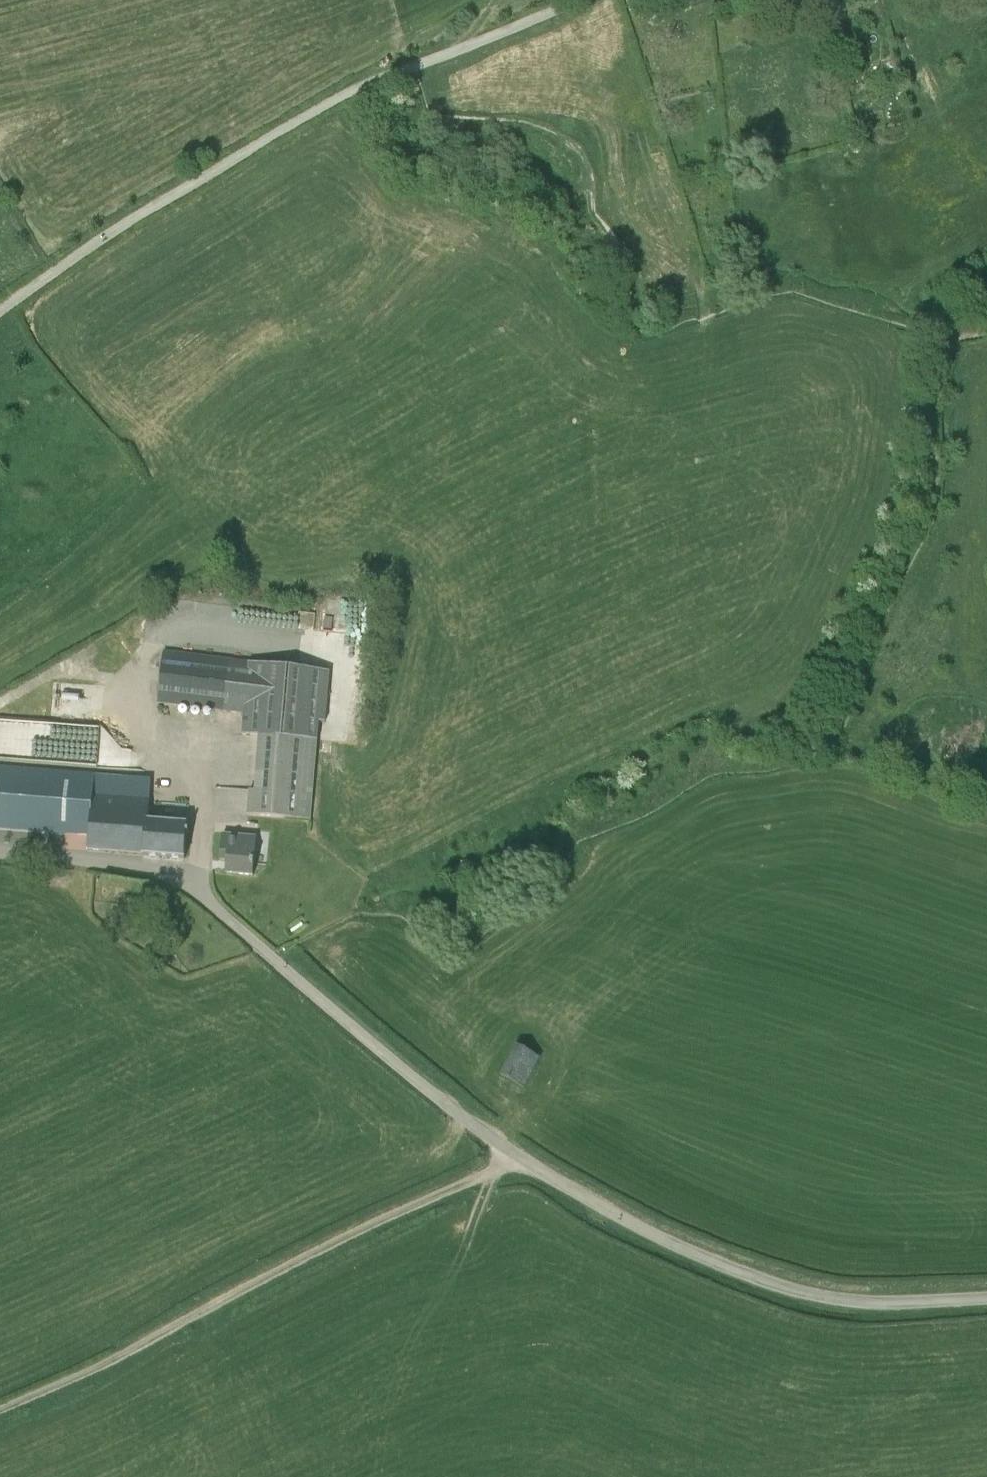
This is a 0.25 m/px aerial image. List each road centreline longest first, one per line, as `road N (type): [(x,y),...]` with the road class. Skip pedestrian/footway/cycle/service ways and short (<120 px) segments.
road 1 (unclassified): [(986,1297),(834,1297),(666,1240),(472,1123),(187,883),(131,865),(0,850)]
road 2 (unclassified): [(0,311),(293,123),(575,0)]
road 3 (track): [(0,1408),(516,1155)]

